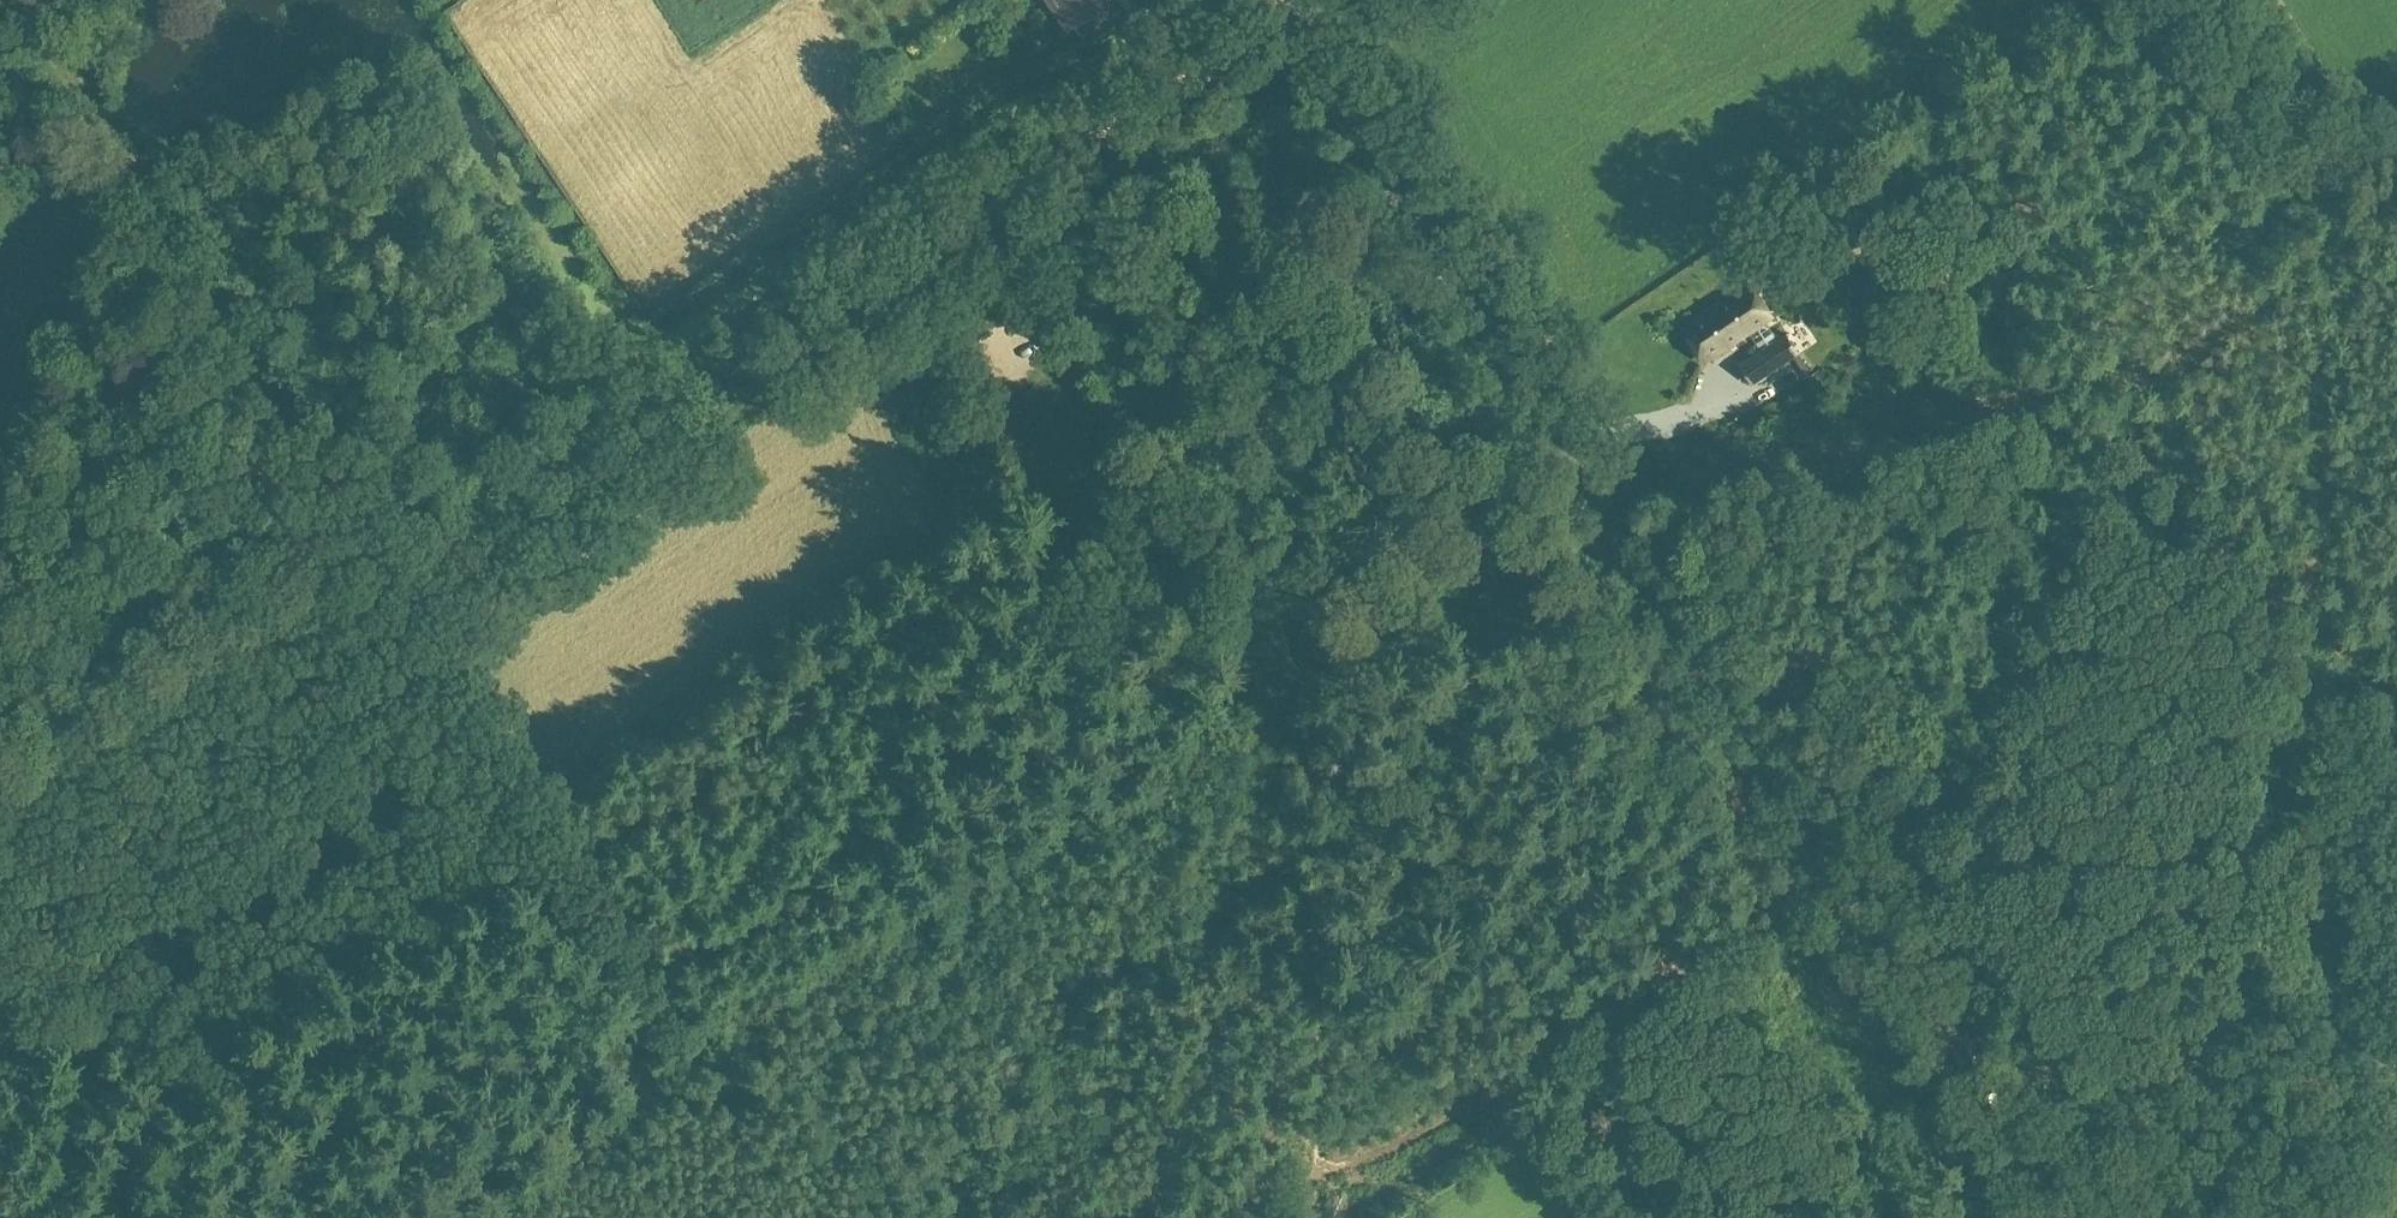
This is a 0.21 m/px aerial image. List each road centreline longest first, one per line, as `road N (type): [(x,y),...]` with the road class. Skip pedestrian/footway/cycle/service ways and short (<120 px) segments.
road 1 (track): [(0,844),(405,592),(1294,13)]
road 2 (tertiary): [(2078,1217),(1296,48),(1291,24),(1306,0)]
road 3 (track): [(78,86),(405,592)]

